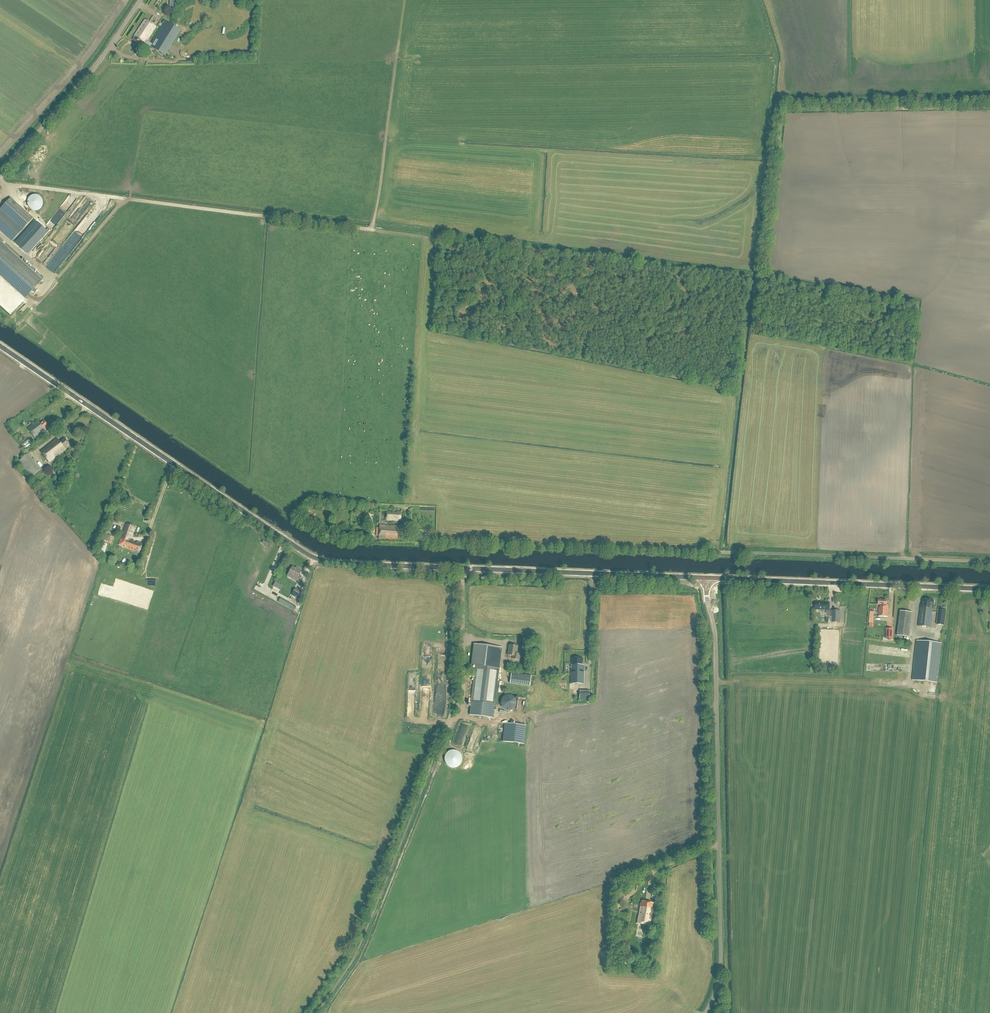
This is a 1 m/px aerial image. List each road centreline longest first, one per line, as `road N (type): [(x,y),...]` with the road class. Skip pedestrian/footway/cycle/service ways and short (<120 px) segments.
road 1 (tertiary): [(707,578),(314,558),(0,346)]
road 2 (unclassified): [(705,1012),(720,954),(715,646),(707,578)]
road 3 (tertiary): [(989,589),(707,578)]
road 4 (unclassified): [(989,563),(712,553)]
road 5 (track): [(712,553),(441,543)]
road 6 (unclassified): [(0,175),(94,68),(142,0)]

